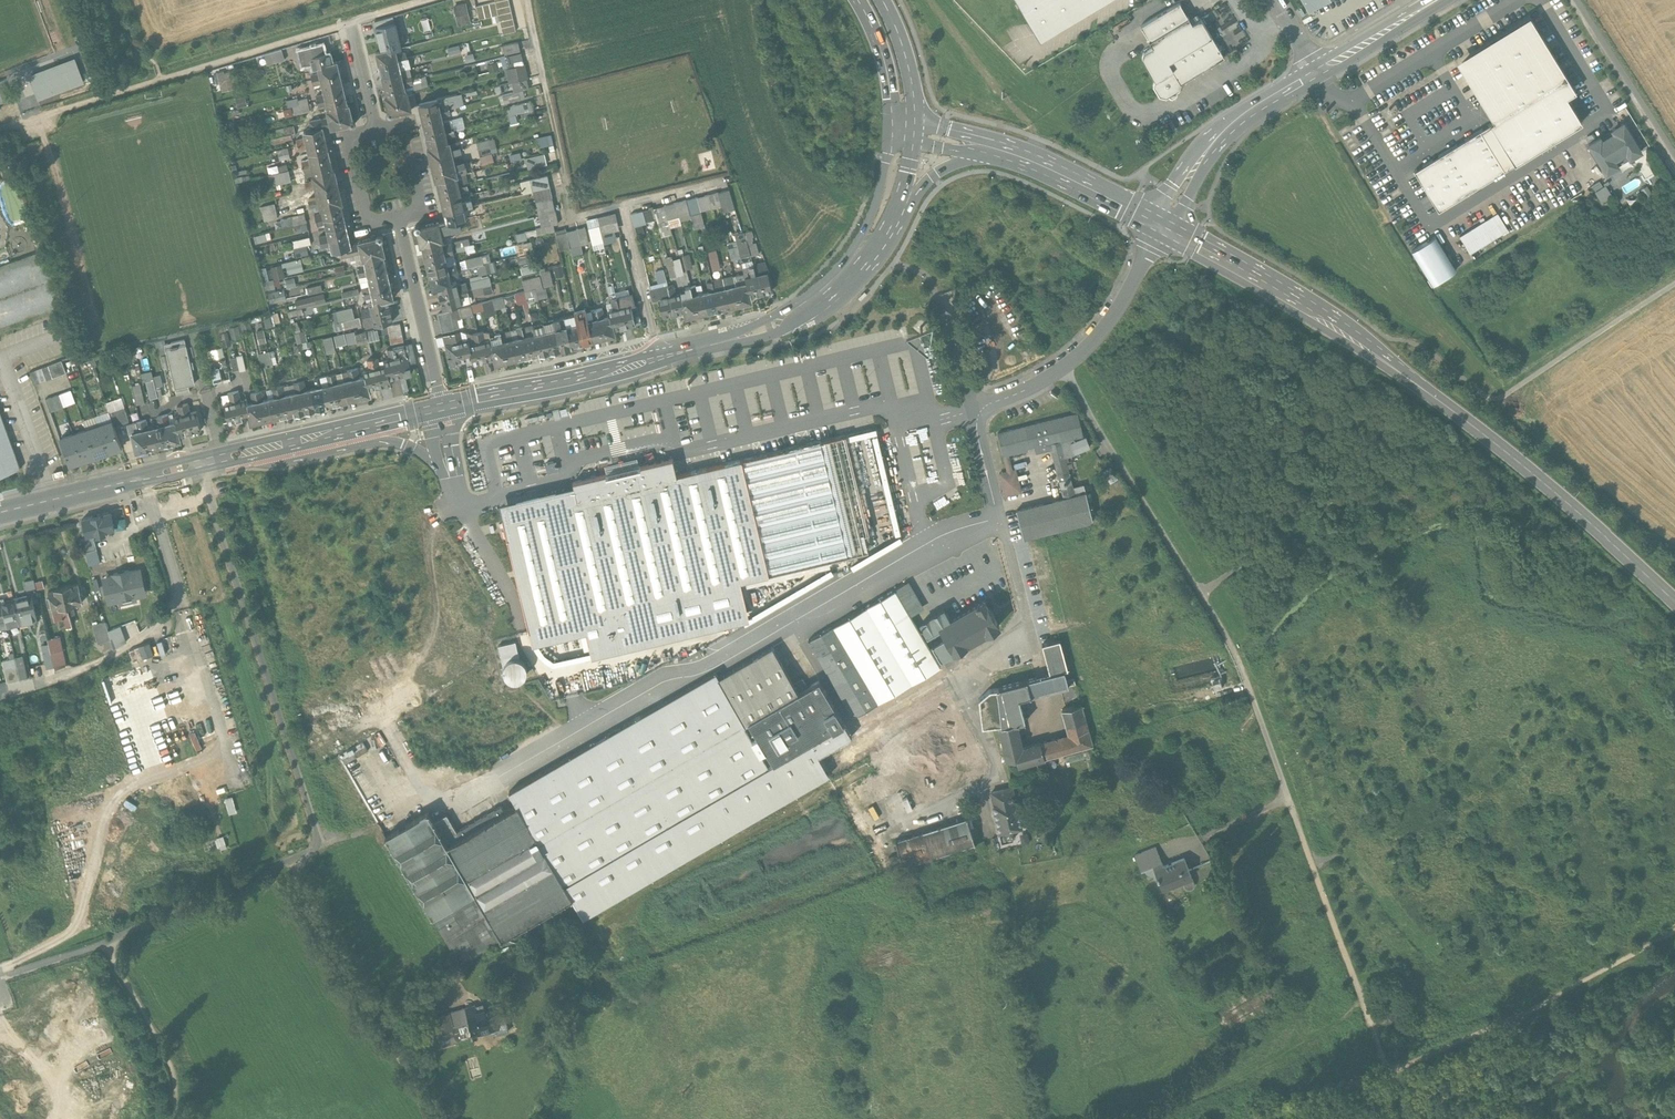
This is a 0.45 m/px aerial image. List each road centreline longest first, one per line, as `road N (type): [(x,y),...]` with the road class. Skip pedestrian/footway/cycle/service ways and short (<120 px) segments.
road 1 (primary): [(1674,596),(1375,349),(1164,226)]
road 2 (primary): [(441,405),(769,327),(816,297),(862,250)]
road 3 (track): [(427,0),(37,118)]
road 4 (track): [(1346,306),(1490,401),(1674,284)]
road 5 (primary): [(0,512),(354,426)]
road 6 (track): [(1289,800),(1391,1073)]
road 7 (tertiary): [(1235,122),(1433,0)]
road 8 (track): [(0,697),(104,662),(154,632),(179,600)]
road 9 (track): [(107,945),(297,863)]
road 10 (track): [(1031,161),(1041,123),(930,0)]
road 11 (residential): [(398,219),(441,405)]
road 12 (primary): [(992,149),(1164,226)]
road 13 (residential): [(398,219),(369,226),(347,138),(375,131)]
road 14 (residential): [(375,131),(401,125),(422,213),(398,219)]
road 15 (tertiary): [(1235,122),(1202,154),(1164,226)]
road 16 (primary): [(856,0),(869,20),(891,120)]
road 17 (primary): [(915,121),(910,72),(883,0)]

